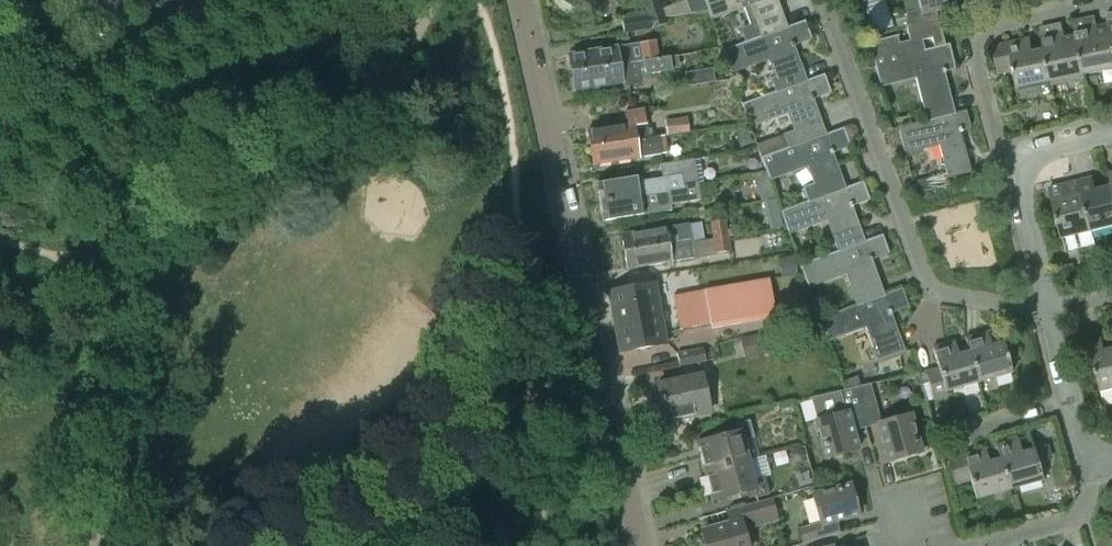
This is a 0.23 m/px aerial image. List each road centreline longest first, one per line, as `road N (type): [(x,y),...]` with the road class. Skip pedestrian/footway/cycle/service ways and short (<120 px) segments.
road 1 (tertiary): [(640,545),(519,0)]
road 2 (residential): [(1047,310),(949,295),(924,277),(827,0)]
road 3 (residential): [(1047,310),(1010,163),(1111,131)]
road 4 (residential): [(0,132),(217,0)]
road 5 (residential): [(1091,468),(1047,310)]
road 6 (residential): [(994,545),(1083,515),(1091,468)]

